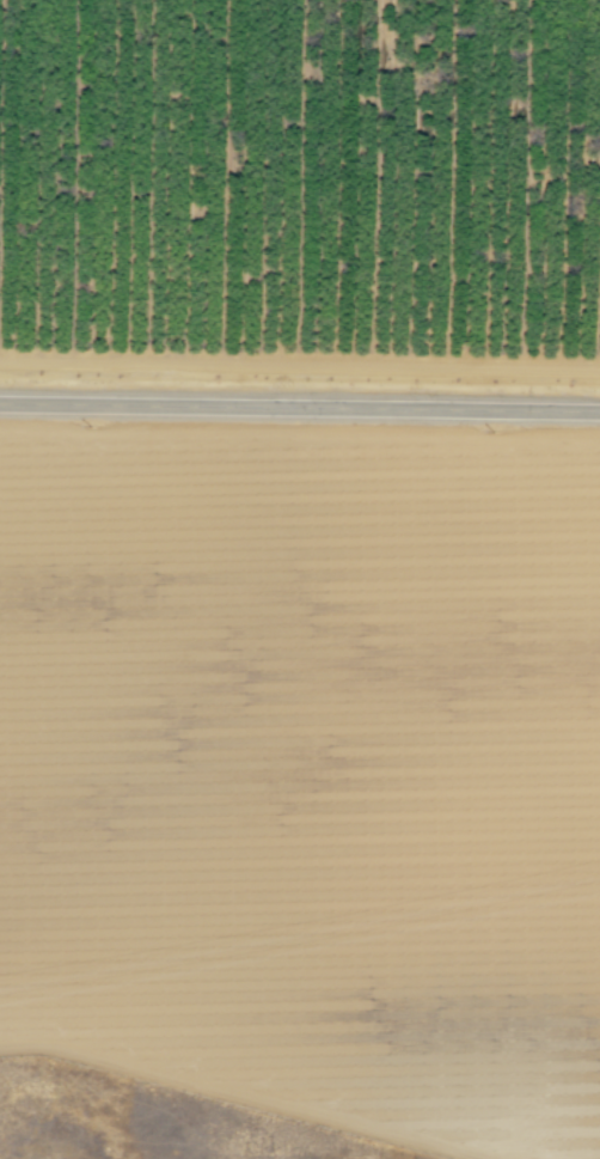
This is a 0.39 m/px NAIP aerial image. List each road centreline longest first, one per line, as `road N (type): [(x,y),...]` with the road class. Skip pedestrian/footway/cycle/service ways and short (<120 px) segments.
road 1 (track): [(599,370),(0,360)]
road 2 (tertiary): [(0,405),(599,413)]
road 3 (track): [(599,851),(0,844)]
road 4 (track): [(486,1158),(99,1060),(0,1050)]

